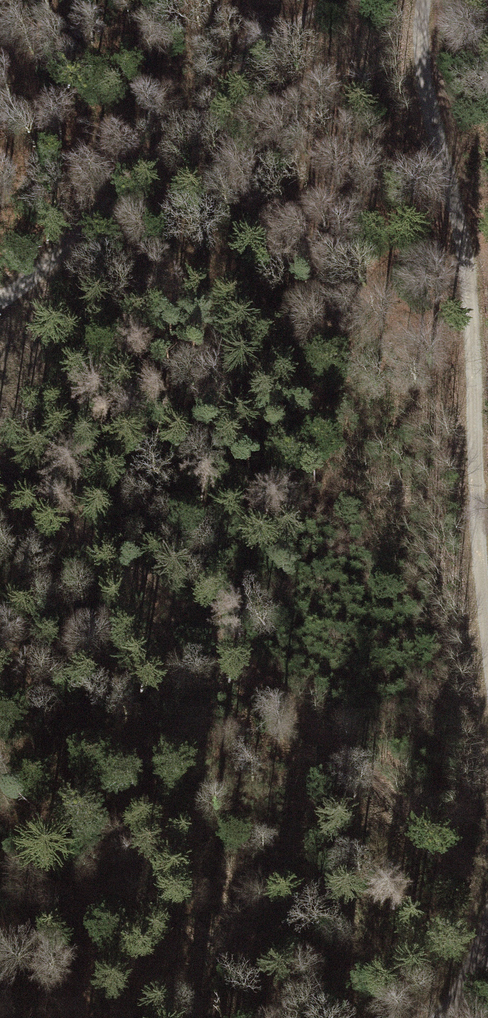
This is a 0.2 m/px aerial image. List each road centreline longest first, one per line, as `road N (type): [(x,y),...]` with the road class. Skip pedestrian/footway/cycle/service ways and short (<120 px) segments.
road 1 (track): [(487,605),(475,485),(472,260),(420,59),(416,0)]
road 2 (track): [(330,0),(29,291),(0,303)]

